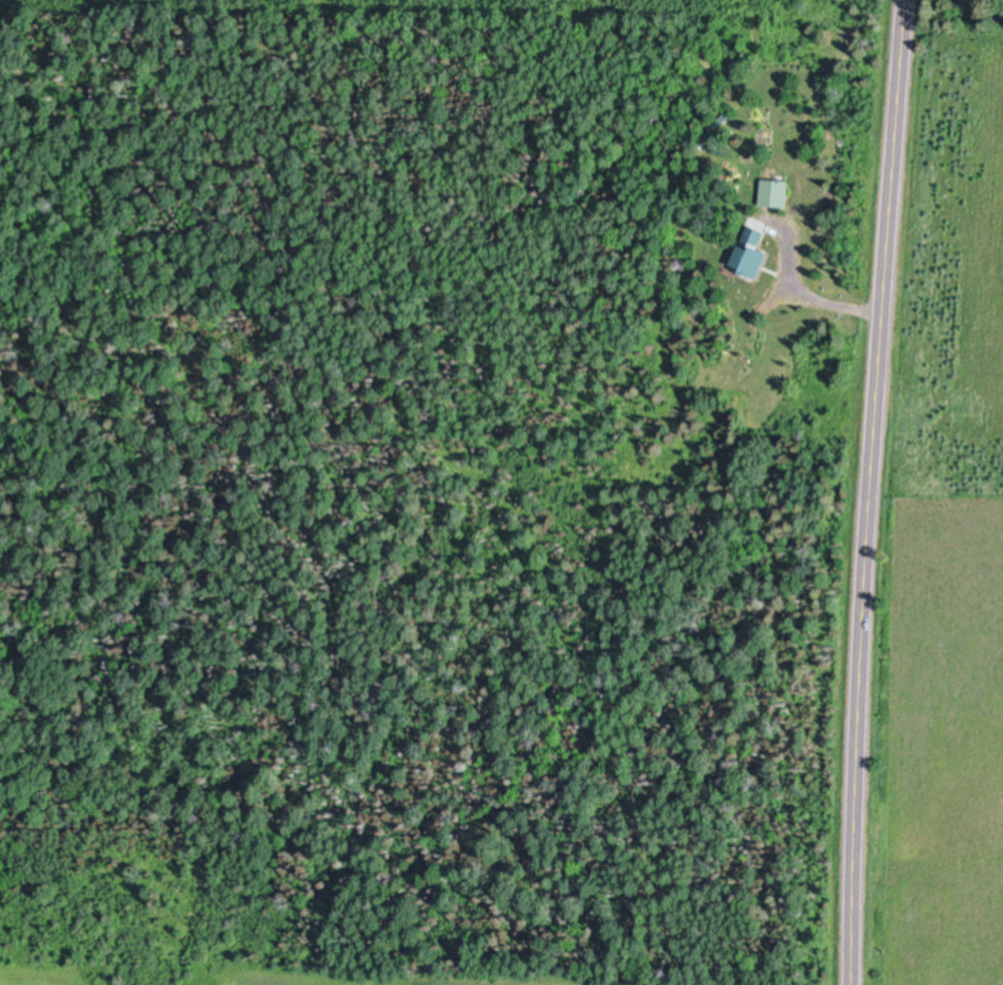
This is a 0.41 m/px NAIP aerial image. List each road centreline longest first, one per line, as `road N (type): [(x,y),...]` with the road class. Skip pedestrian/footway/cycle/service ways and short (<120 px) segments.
road 1 (secondary): [(904,0),(859,656),(853,984)]

